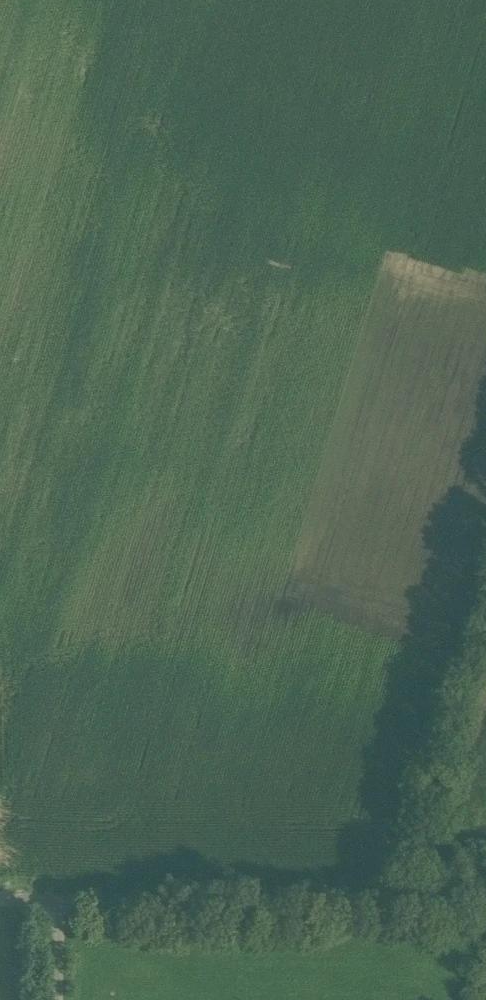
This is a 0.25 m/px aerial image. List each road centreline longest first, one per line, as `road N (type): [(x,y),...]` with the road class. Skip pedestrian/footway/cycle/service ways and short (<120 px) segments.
road 1 (unclassified): [(0,898),(485,897)]

